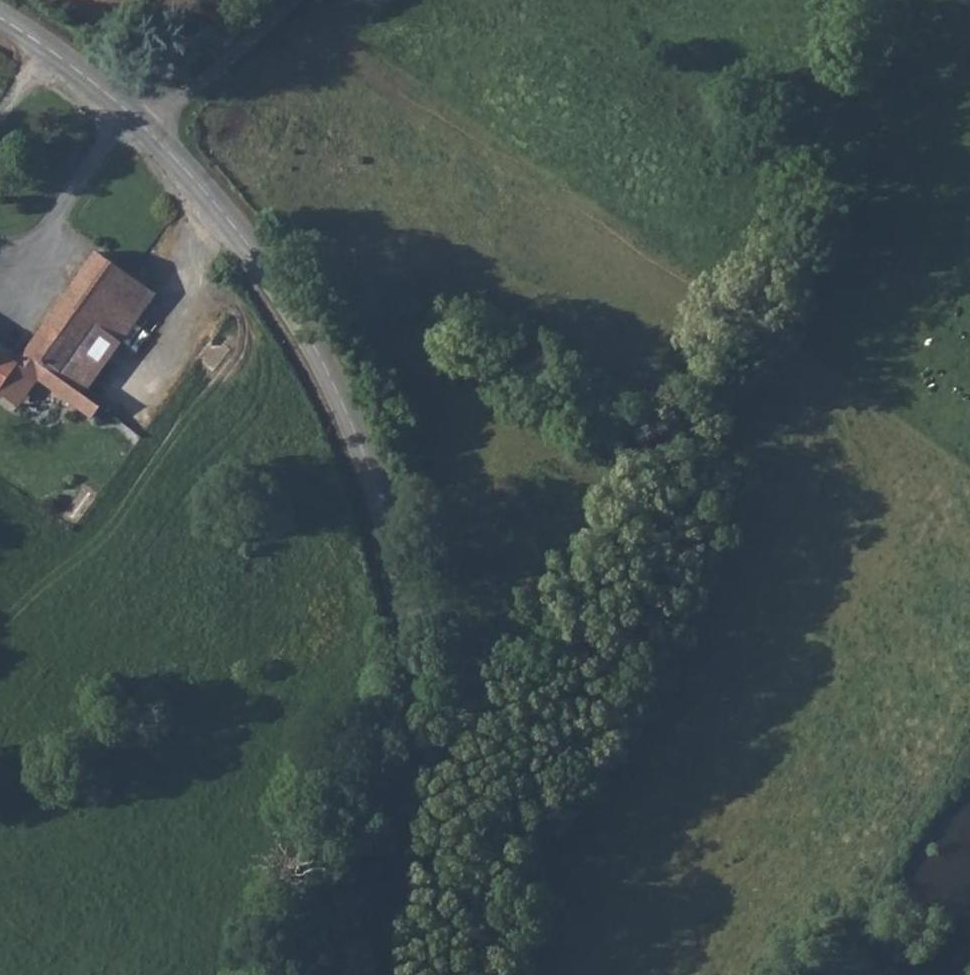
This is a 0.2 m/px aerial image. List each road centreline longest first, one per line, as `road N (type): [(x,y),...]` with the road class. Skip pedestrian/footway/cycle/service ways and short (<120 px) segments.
road 1 (tertiary): [(0,20),(138,121),(225,218),(271,276),(348,418),(393,546),(415,655),(401,974)]

